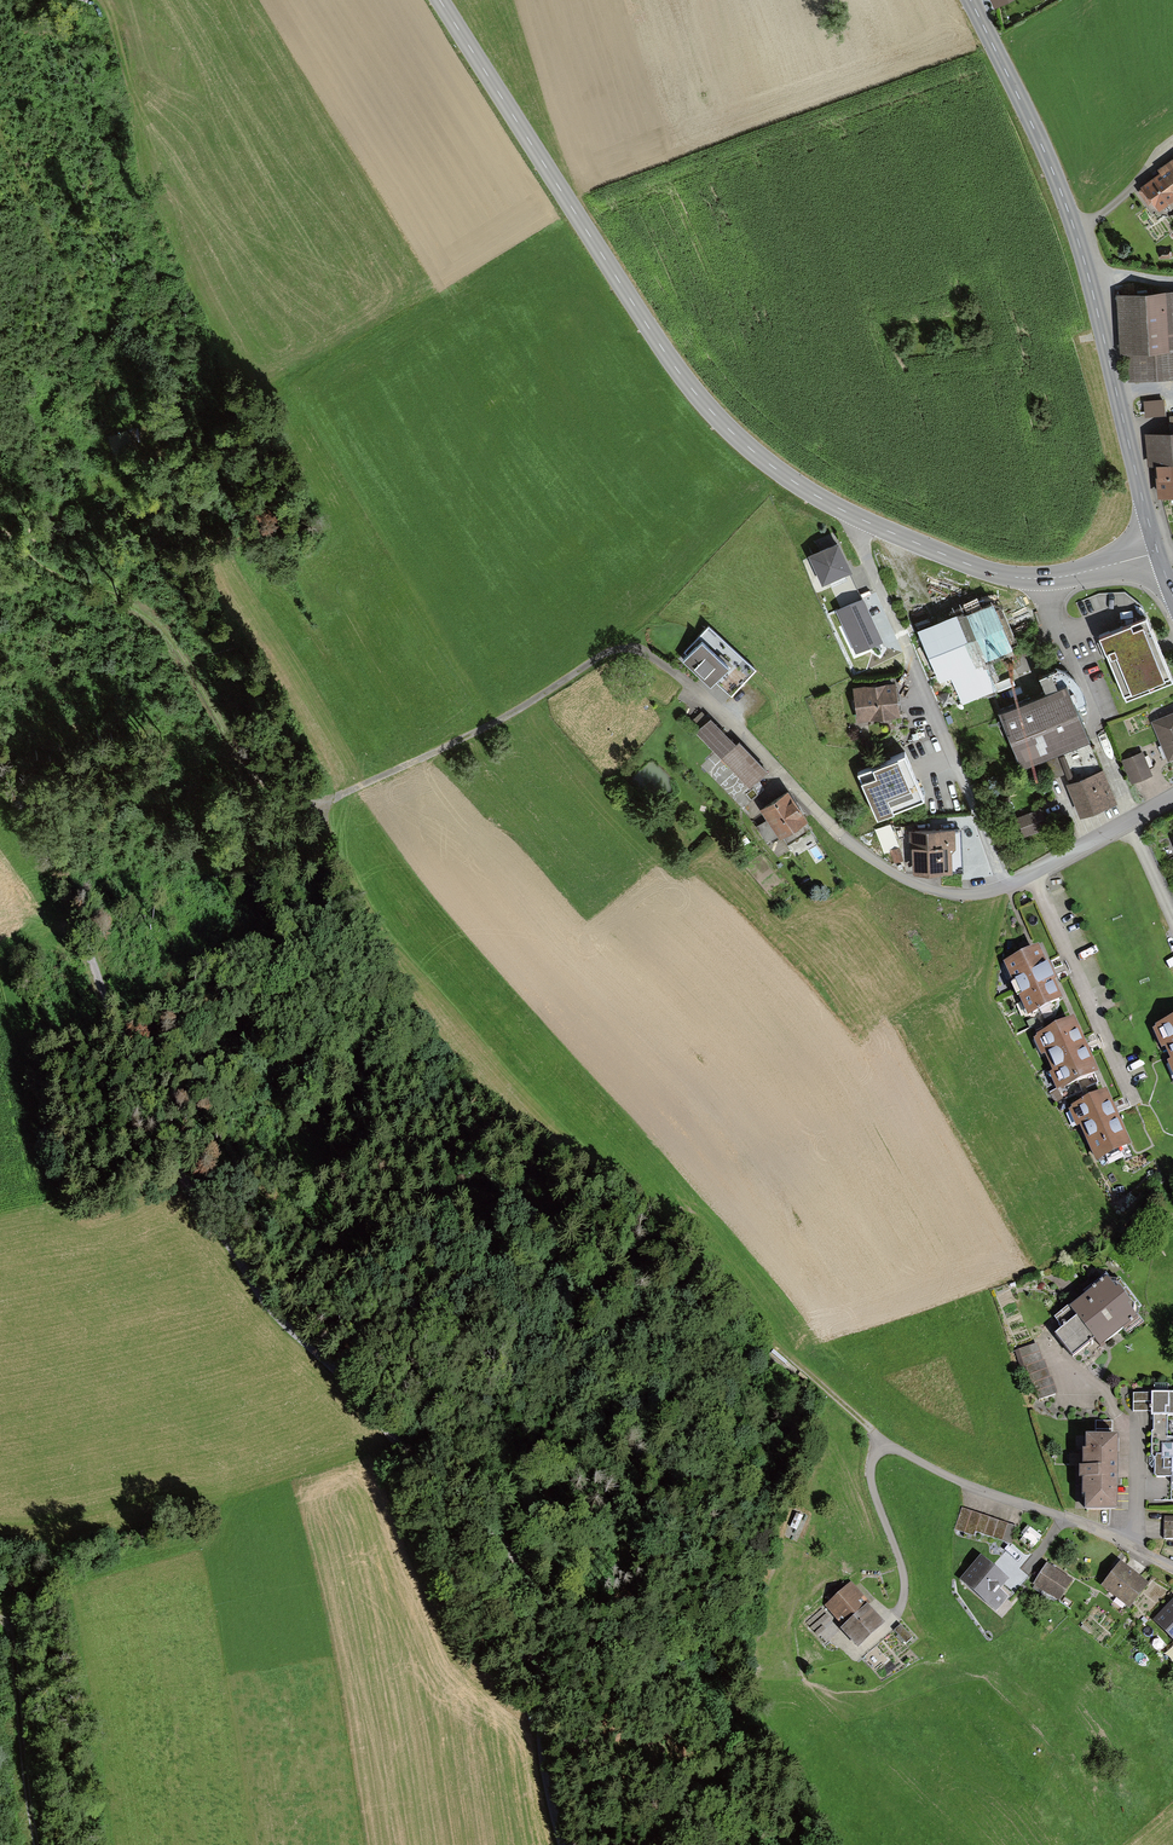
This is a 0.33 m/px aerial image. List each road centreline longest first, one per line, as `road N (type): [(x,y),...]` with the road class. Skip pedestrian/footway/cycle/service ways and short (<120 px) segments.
road 1 (track): [(87,945),(160,1141),(248,1280),(272,1313),(376,1401),(525,1576),(540,1769),(560,1844)]
road 2 (track): [(314,807),(431,1036),(519,1122),(678,1239),(884,1447)]
road 3 (tertiary): [(1039,579),(970,565),(847,512),(772,466),(721,422),(660,345),(440,0)]
road 4 (tertiary): [(970,0),(1073,224),(1158,552)]
road 5 (residential): [(686,688),(842,837),(908,881),(975,893),(1032,872)]
road 6 (track): [(686,688),(651,657),(616,651),(505,717),(314,807)]
road 7 (track): [(0,131),(95,331),(172,462)]
road 8 (residential): [(884,1447),(1133,1545),(1172,1570)]
road 9 (residential): [(1127,1096),(1032,872)]
road 10 (track): [(0,1616),(12,1646),(36,1844)]
road 11 (track): [(87,945),(54,868),(0,786)]
road 12 (residential): [(1096,723),(1039,579)]
road 13 (track): [(805,1844),(744,1729)]
road 14 (tertiary): [(1158,552),(1039,579)]

